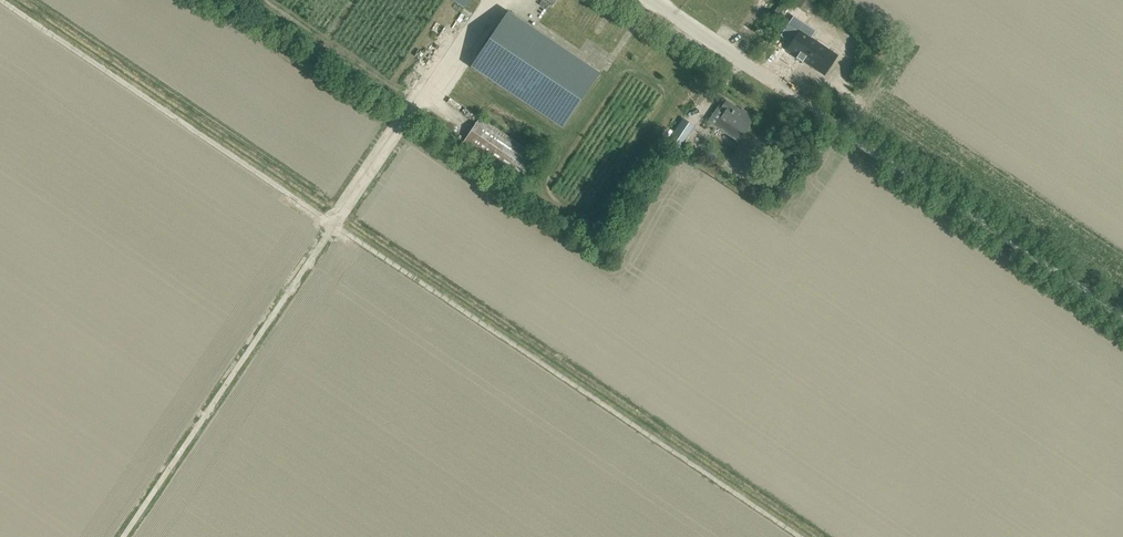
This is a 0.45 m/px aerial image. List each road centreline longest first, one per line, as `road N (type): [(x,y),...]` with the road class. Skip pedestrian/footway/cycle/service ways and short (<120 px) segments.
road 1 (track): [(125,536),(421,102)]

